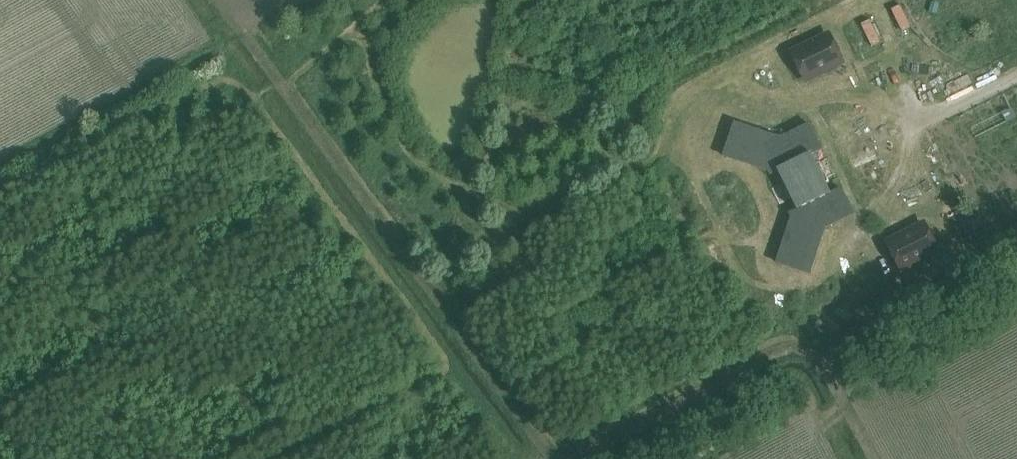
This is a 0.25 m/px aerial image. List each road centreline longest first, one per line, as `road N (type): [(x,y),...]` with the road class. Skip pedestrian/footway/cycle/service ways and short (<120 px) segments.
road 1 (track): [(833,378),(813,353),(780,349),(562,458),(534,439),(244,32)]
road 2 (track): [(512,458),(449,379),(285,458)]
road 3 (track): [(886,139),(1016,73)]
road 4 (track): [(285,90),(394,0)]

